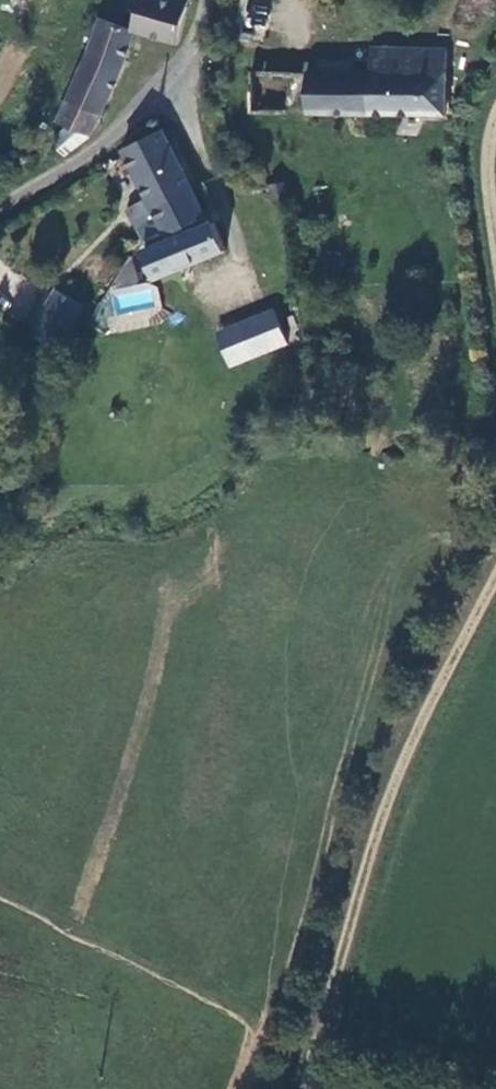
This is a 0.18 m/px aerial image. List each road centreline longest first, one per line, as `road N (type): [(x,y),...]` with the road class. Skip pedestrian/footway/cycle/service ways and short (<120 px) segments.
road 1 (track): [(495,572),(376,829),(321,1033)]
road 2 (unclassified): [(192,79),(0,211)]
road 3 (unclassified): [(192,79),(222,146),(250,249)]
road 4 (track): [(321,1033),(455,1088)]

